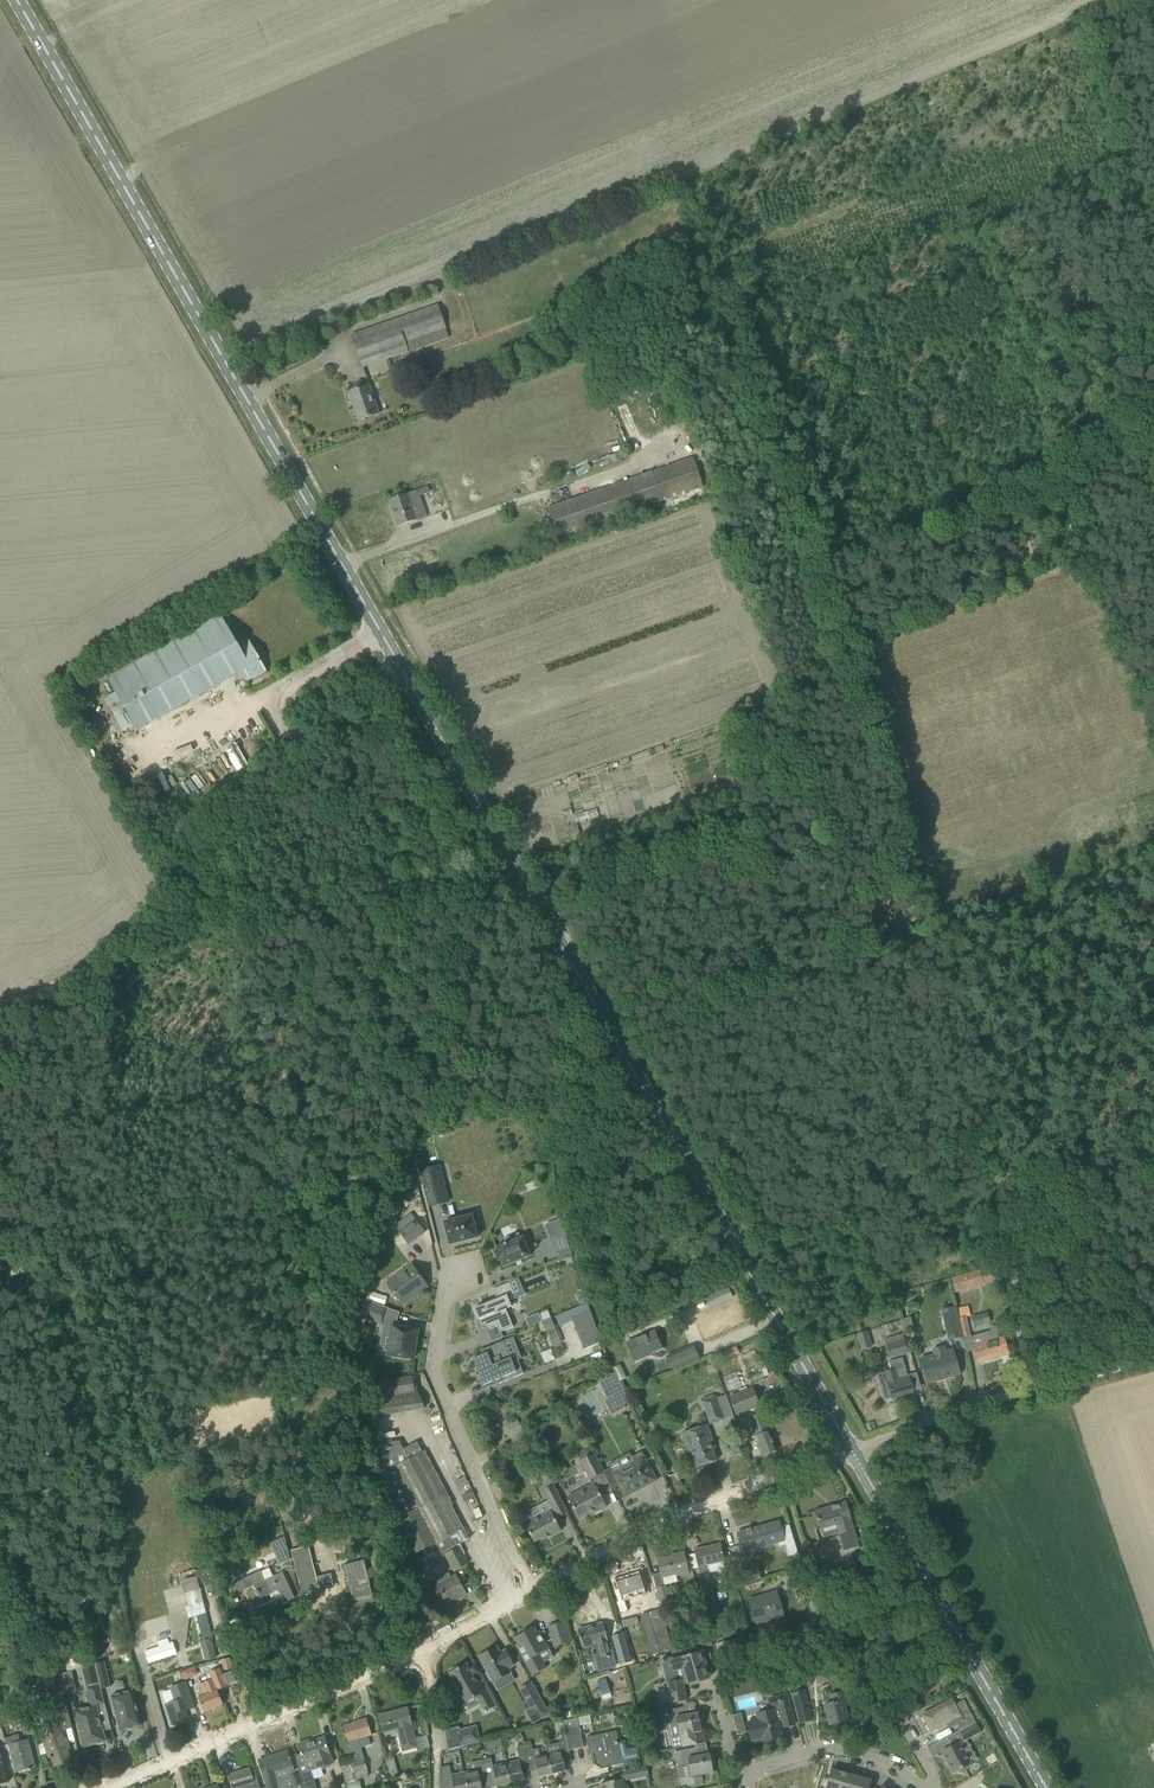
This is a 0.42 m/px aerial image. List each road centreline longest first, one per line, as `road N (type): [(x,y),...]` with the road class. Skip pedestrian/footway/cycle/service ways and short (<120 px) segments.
road 1 (secondary): [(852,1448),(22,0)]
road 2 (track): [(1033,1389),(1009,1263),(985,1049),(956,938),(939,923),(827,563),(988,501),(1034,471),(1047,446),(1153,397)]
road 3 (secondary): [(1048,1787),(852,1448)]
road 4 (residential): [(533,1591),(434,1371),(454,1262)]
road 5 (residential): [(533,1591),(655,1523),(852,1448)]
road 6 (residential): [(113,1787),(422,1652)]
road 7 (track): [(1153,248),(1078,9)]
road 8 (residential): [(749,1770),(829,1748),(895,1764),(923,1787)]
road 9 (unclassified): [(852,1448),(1027,1390)]
road 10 (track): [(437,1753),(593,1713)]
road 11 (track): [(1027,1390),(1153,1357)]
road 12 (residential): [(422,1652),(533,1591)]

